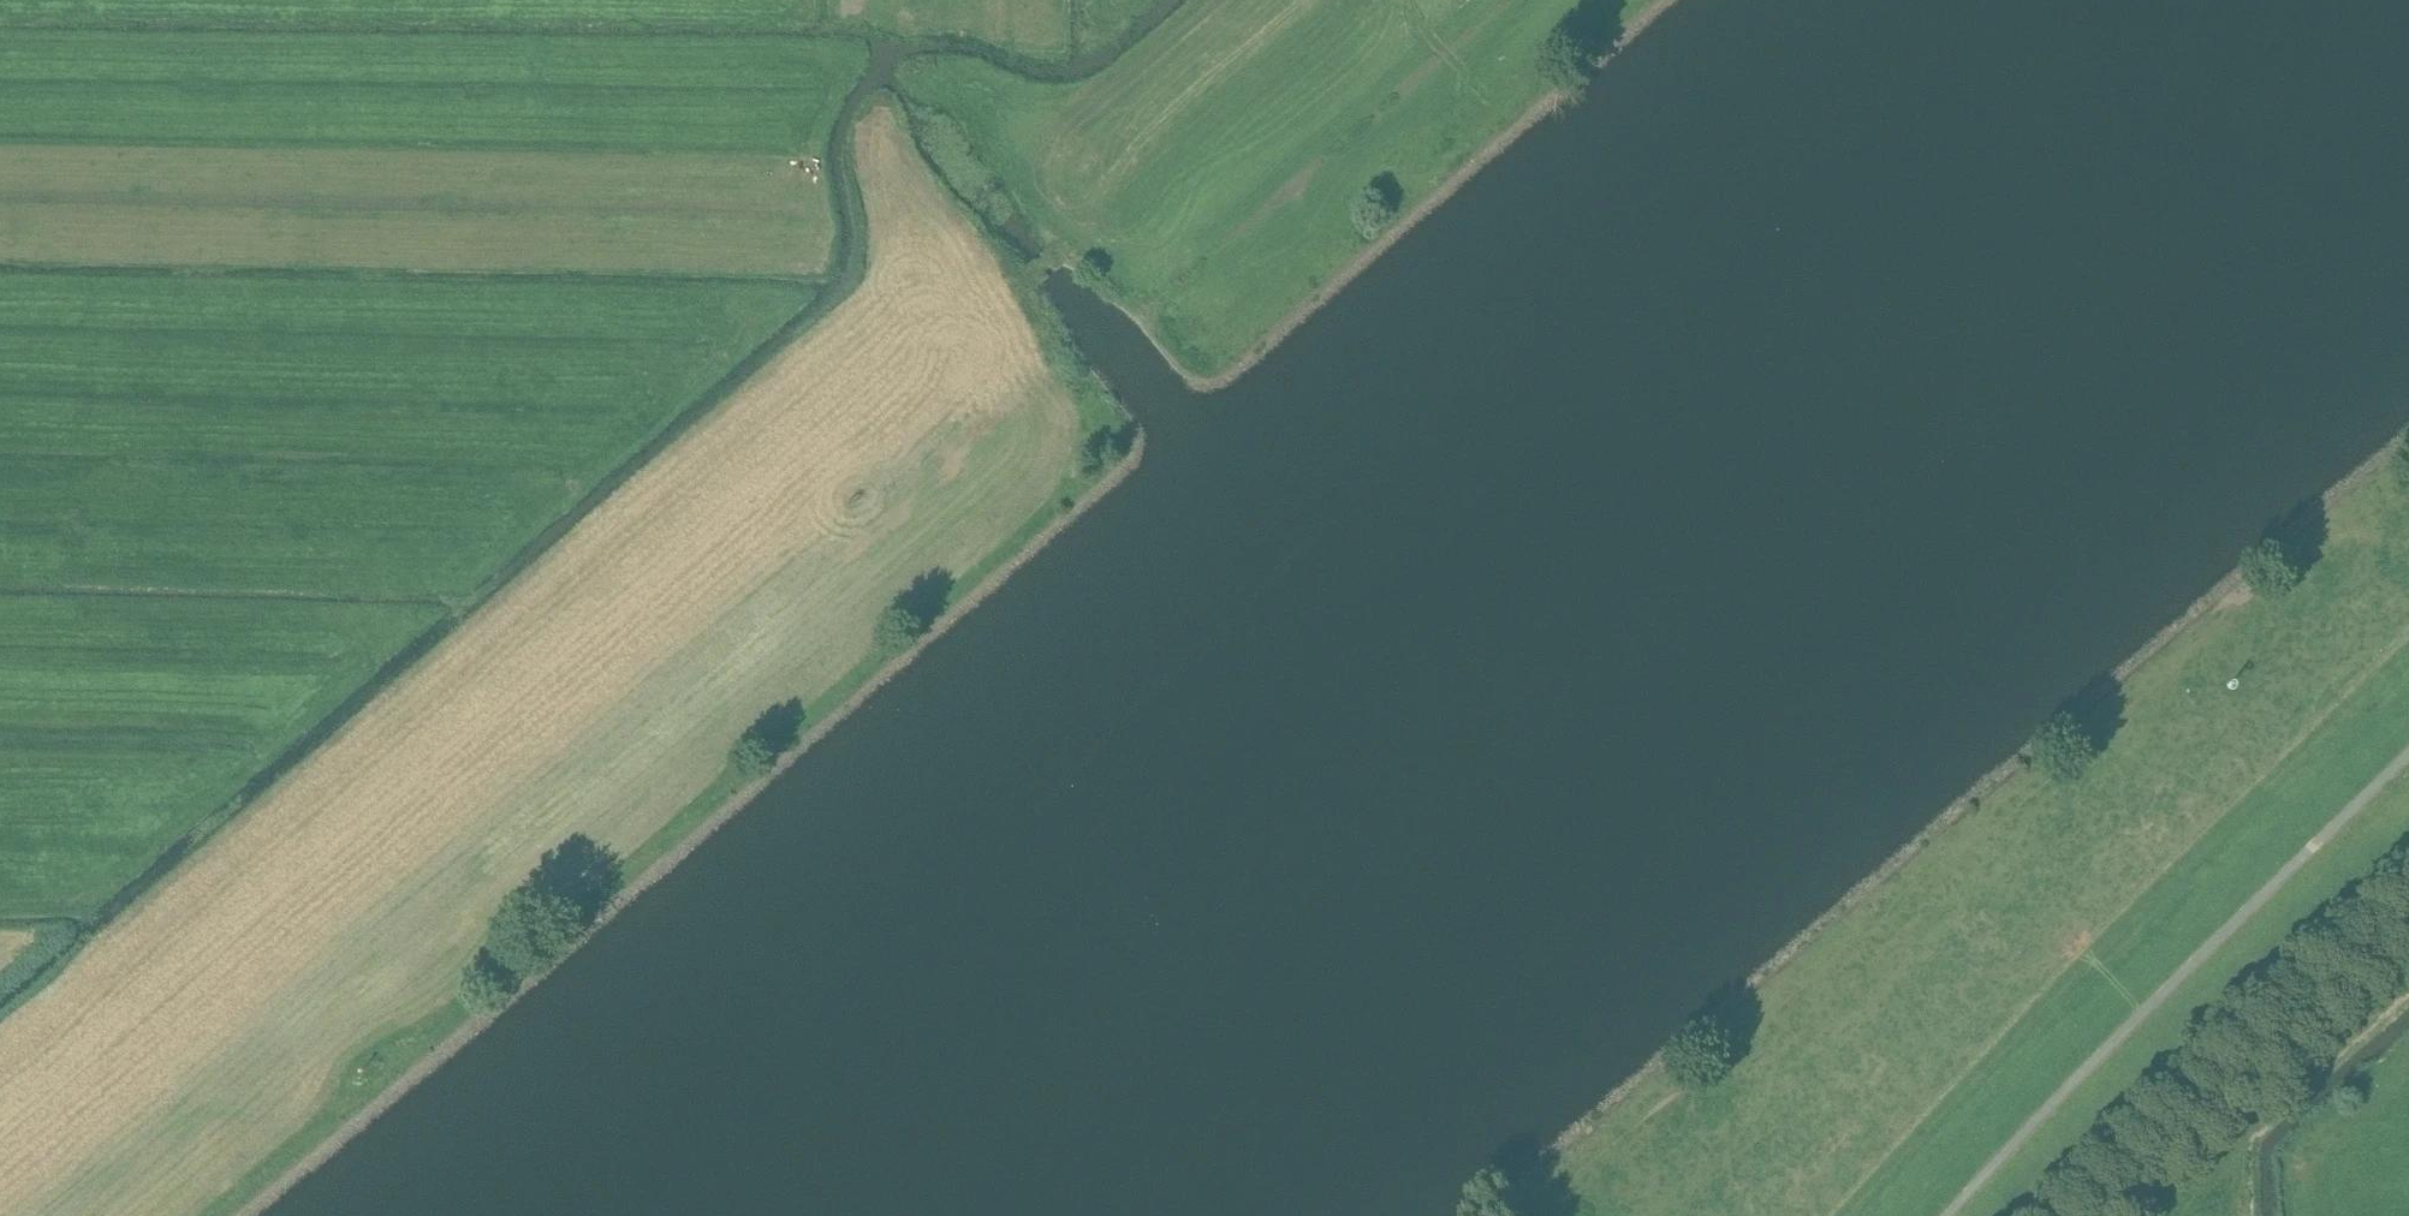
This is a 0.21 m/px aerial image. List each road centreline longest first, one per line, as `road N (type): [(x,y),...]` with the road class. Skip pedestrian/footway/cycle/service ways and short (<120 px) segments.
road 1 (tertiary): [(2084,1215),(2364,952),(2408,925)]

